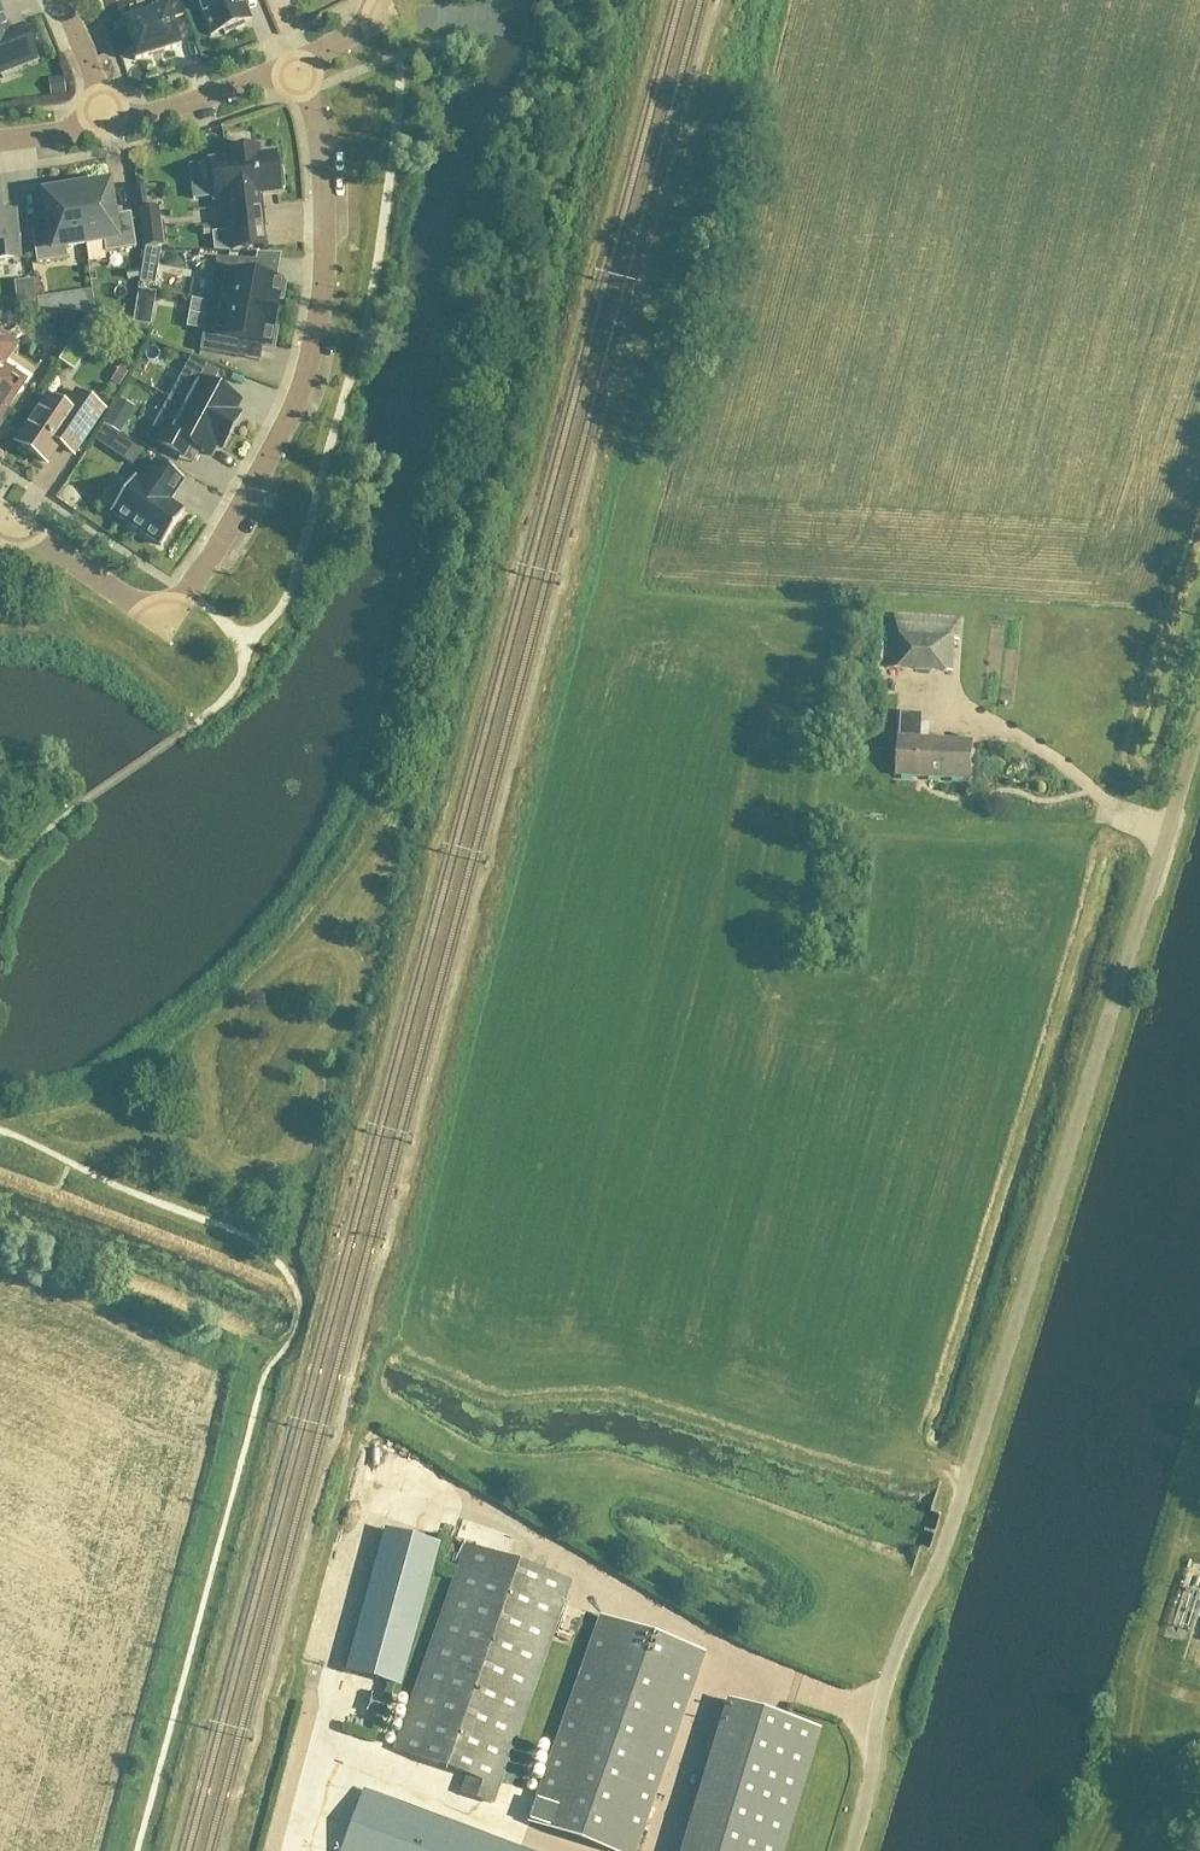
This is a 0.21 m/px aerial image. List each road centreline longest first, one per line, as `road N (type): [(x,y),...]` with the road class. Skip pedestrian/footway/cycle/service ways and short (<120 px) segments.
road 1 (unclassified): [(851,1850),(885,1690),(944,1552),(1199,728)]
road 2 (residential): [(294,69),(316,140),(332,253),(314,361),(263,468),(166,622),(11,529)]
road 3 (residential): [(106,124),(294,69)]
road 4 (residential): [(58,0),(106,124)]
road 5 (residential): [(294,69),(383,18),(376,0)]

